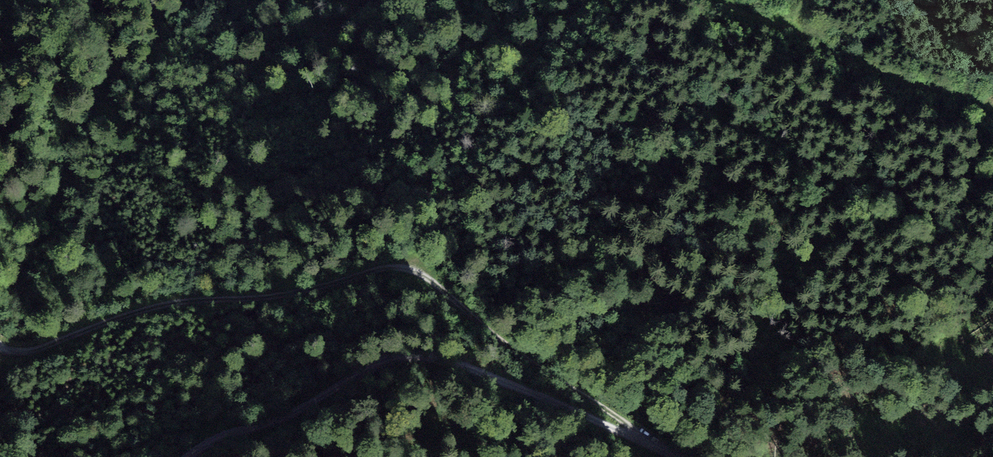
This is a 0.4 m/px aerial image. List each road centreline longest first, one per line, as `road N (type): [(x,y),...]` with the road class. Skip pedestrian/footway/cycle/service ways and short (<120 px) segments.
road 1 (track): [(661,439),(503,341),(421,268),(392,263),(299,293),(179,298),(19,353),(0,347)]
road 2 (track): [(694,456),(434,358),(388,362),(283,423),(215,441),(198,456)]
road 3 (track): [(722,0),(992,108)]

